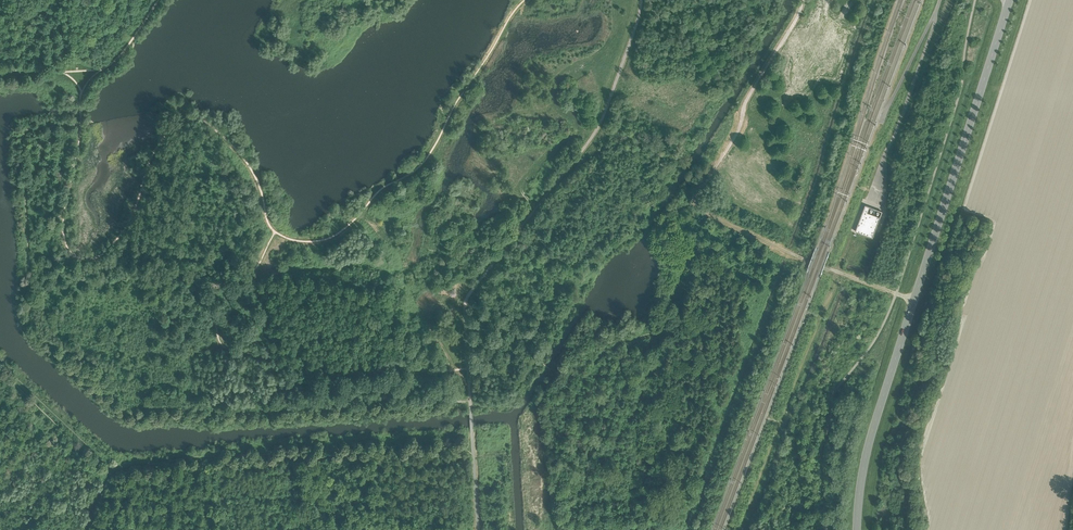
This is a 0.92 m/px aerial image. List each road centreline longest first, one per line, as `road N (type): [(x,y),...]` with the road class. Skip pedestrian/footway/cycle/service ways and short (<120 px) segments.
road 1 (track): [(470,400),(129,418),(38,335),(105,371),(224,337),(214,282),(247,271),(274,227)]
road 2 (secondary): [(914,300),(1009,0)]
road 3 (track): [(223,337),(327,362),(468,369)]
road 4 (secondary): [(857,529),(869,446),(914,300)]
road 5 (track): [(294,453),(435,445)]
road 6 (unclassified): [(914,300),(785,250)]

